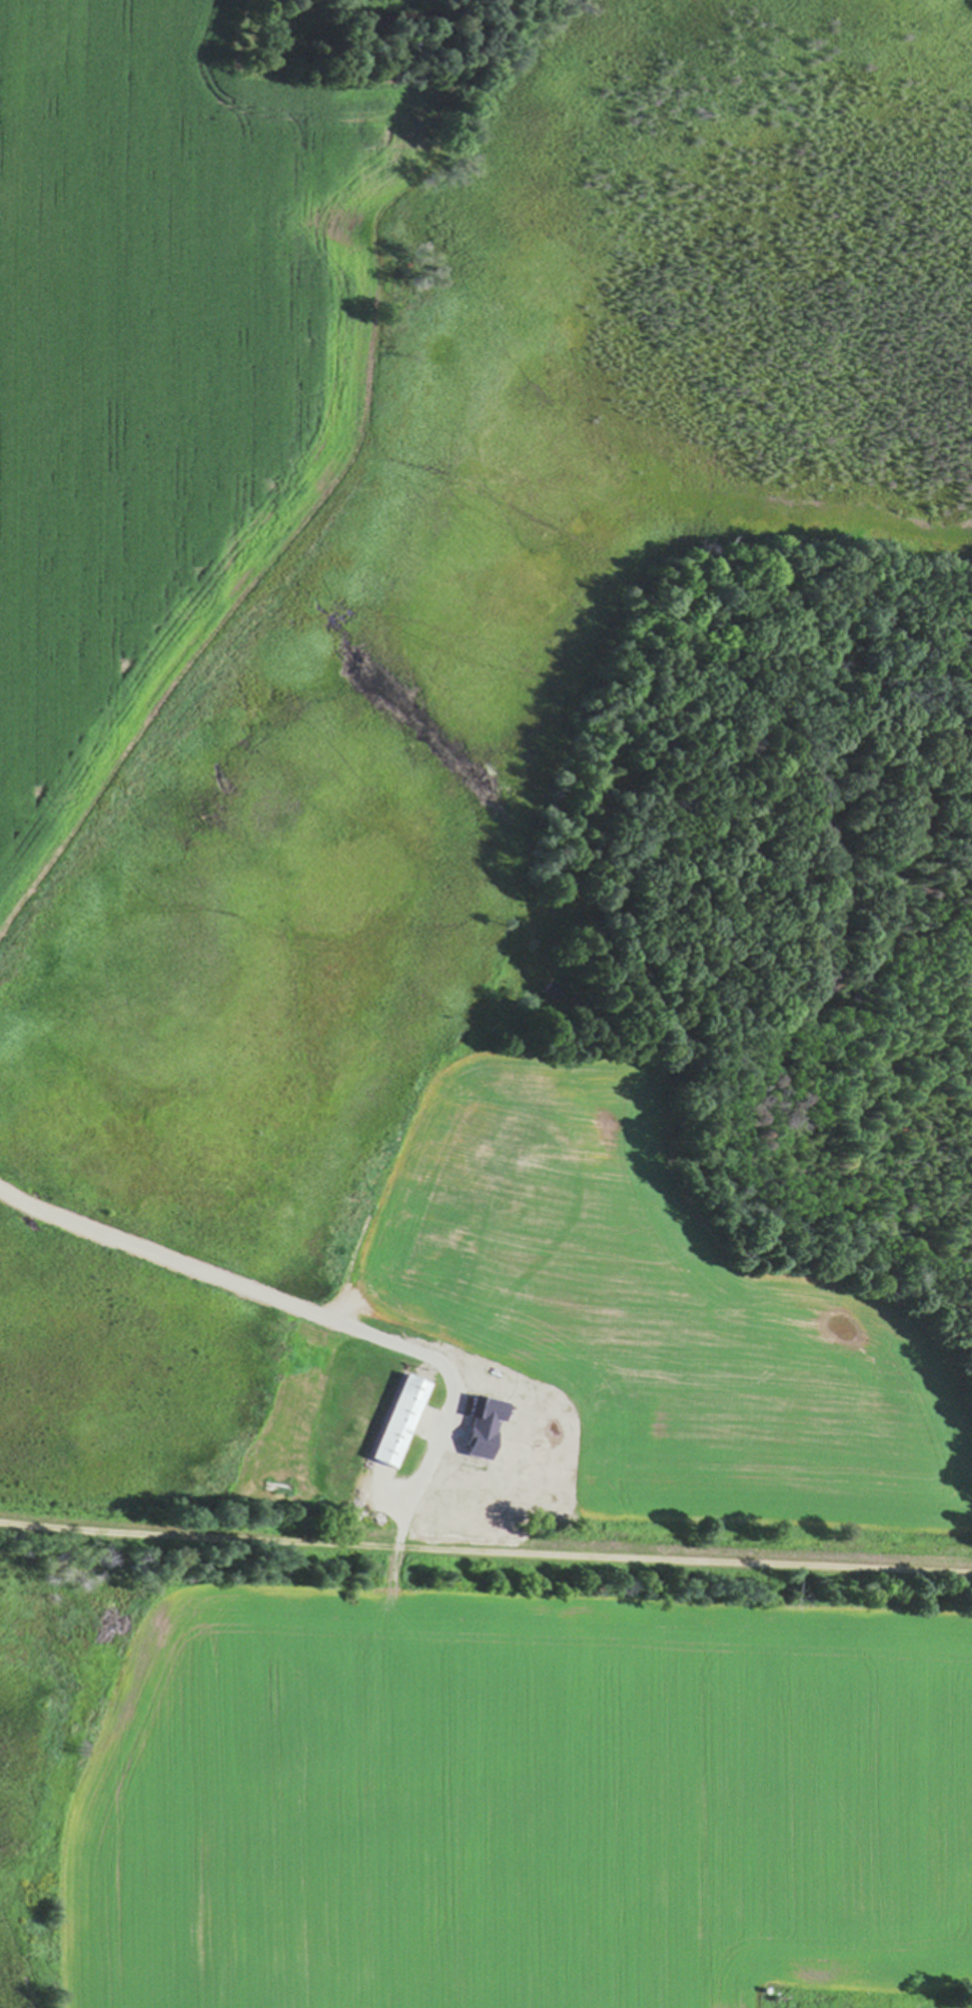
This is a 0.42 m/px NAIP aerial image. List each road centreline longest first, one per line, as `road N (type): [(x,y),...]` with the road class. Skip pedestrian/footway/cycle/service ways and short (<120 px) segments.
road 1 (residential): [(457,1415),(462,1385),(441,1361),(0,1190)]

